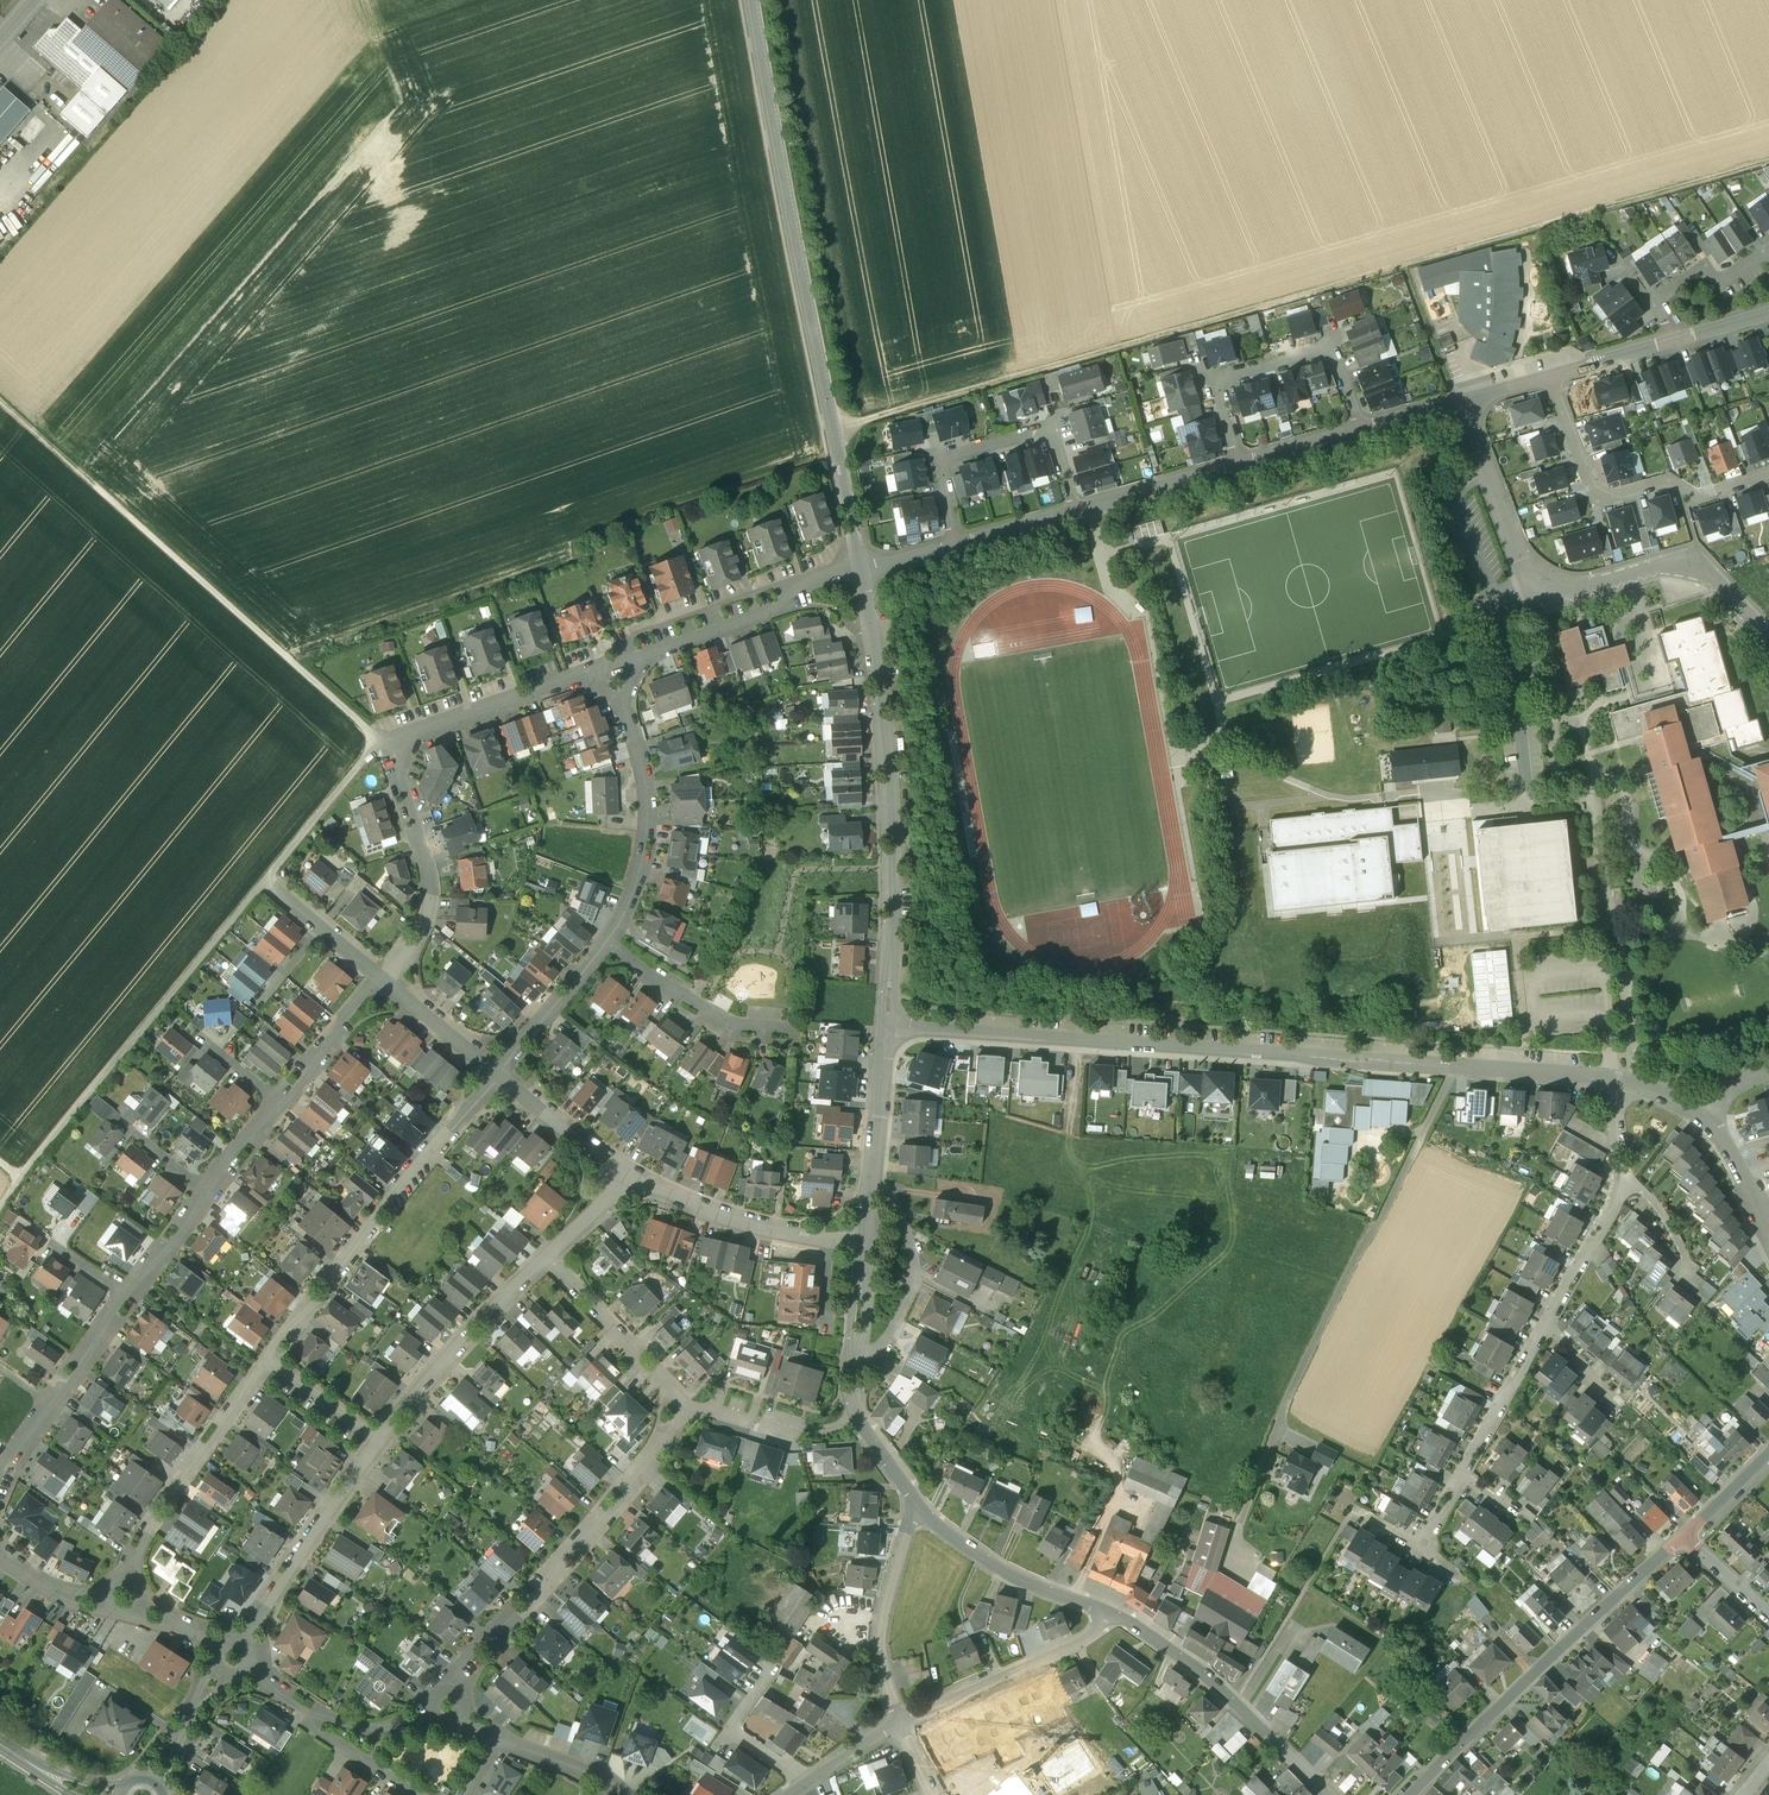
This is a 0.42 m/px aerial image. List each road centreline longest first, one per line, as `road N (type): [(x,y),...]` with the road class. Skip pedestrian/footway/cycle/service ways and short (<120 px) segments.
road 1 (track): [(831,428),(1768,159)]
road 2 (residential): [(1619,1078),(886,1020)]
road 3 (track): [(0,1209),(373,744),(402,752)]
road 4 (track): [(0,402),(373,744)]
road 5 (residential): [(1460,402),(1532,584),(1566,593),(1684,564),(1717,578),(1768,638)]
road 6 (unclassified): [(837,455),(751,0)]
road 7 (residential): [(886,1020),(889,792),(862,572)]
road 8 (residential): [(685,1404),(657,1457),(590,1541),(573,1542),(503,1637),(481,1643),(448,1689)]
road 9 (residential): [(1411,1794),(1684,1538)]
road 10 (residential): [(270,1360),(497,1075)]
road 11 (residential): [(1550,376),(1596,502),(1671,480),(1696,498),(1768,475)]
road 12 (residential): [(1239,467),(1215,382),(1228,378),(1334,347),(1361,431)]
road 13 (residential): [(955,544),(934,461),(1053,428),(1076,514)]
road 14 (residential): [(1325,1794),(1204,1680),(1110,1615)]
road 15 (residential): [(128,1579),(155,1517),(270,1360)]
road 16 (residential): [(624,1170),(737,1221),(864,1243)]
road 17 (residential): [(607,944),(638,880),(648,817),(626,705)]
road 18 (residential): [(382,1441),(245,1647)]
road 19 (residential): [(545,1258),(475,1327),(382,1441)]
road 20 (residential): [(898,1723),(1078,1639),(1110,1615)]
road 21 (residential): [(645,658),(862,572)]
road 22 (residential): [(396,780),(405,746),(427,730),(583,677)]
road 23 (residential): [(924,1514),(907,1527),(883,1618),(880,1651),(898,1723)]
road 24 (residential): [(396,780),(430,890),(418,932),(385,981)]
road 25 (residential): [(1110,1615),(1009,1576),(924,1514)]
road 26 (residential): [(856,1356),(872,1354),(916,1275),(887,1193),(871,1189)]
road 27 (residential): [(607,944),(731,1023),(789,1028)]
road 28 (residential): [(545,1258),(685,1404)]
road 29 (residential): [(1674,341),(1653,303),(1704,269),(1716,283),(1768,253)]
road 30 (residential): [(685,1404),(802,1432),(858,1416)]
road 31 (residential): [(497,1075),(607,944)]
road 32 (residential): [(871,1189),(886,1020)]
road 33 (residential): [(1076,514),(1239,467)]
road 34 (residential): [(1461,1474),(1543,1326)]
road 35 (residential): [(1543,1326),(1625,1182)]
road 36 (residential): [(377,975),(282,1106)]
road 37 (residential): [(497,1075),(624,1170)]
road 38 (residential): [(385,981),(497,1075)]
road 39 (residential): [(320,1713),(309,1728),(417,1794)]
road 40 (residential): [(270,1360),(382,1441)]
road 41 (residential): [(1625,1182),(1646,1190),(1667,1219),(1684,1254),(1681,1271),(1699,1285)]
road 42 (residential): [(1701,1116),(1729,1147),(1768,1231)]
road 43 (residential): [(504,1743),(628,1794)]
road 44 (residential): [(127,1293),(56,1406)]
road 45 (residential): [(1550,376),(1674,341)]
road 46 (residential): [(203,1192),(153,1270),(127,1293)]
road 47 (residential): [(1239,467),(1361,431)]
road 48 (residential): [(955,544),(1076,514)]
road 49 (residential): [(862,572),(837,455)]

